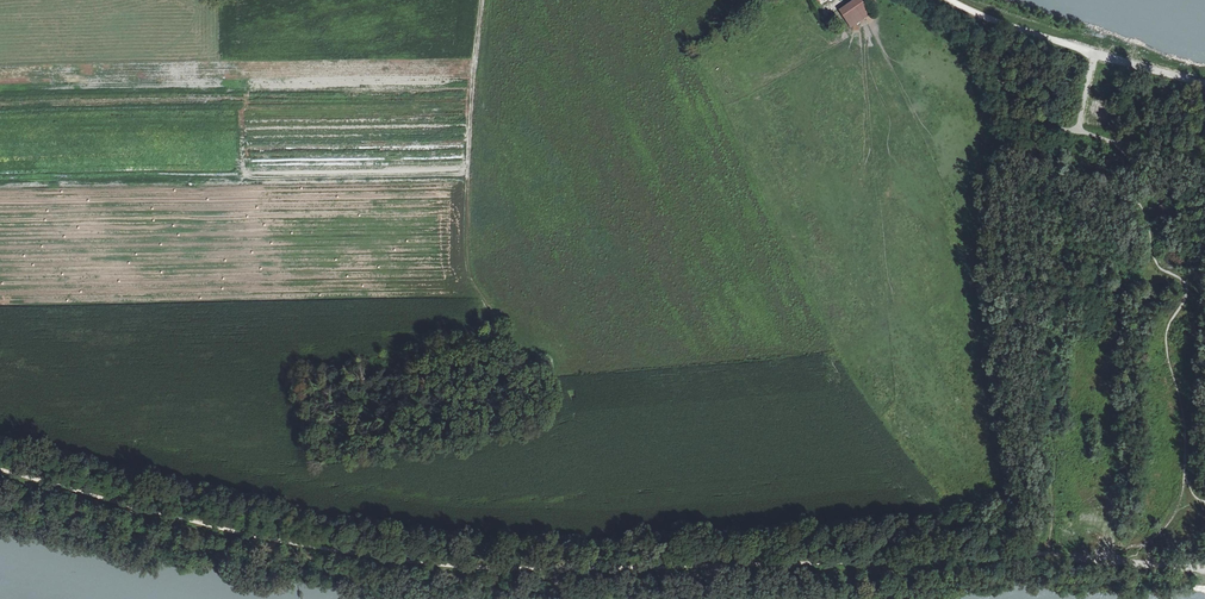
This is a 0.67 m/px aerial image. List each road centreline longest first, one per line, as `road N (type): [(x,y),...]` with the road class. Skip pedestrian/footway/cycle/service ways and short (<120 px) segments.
road 1 (track): [(484,0),(469,254),(500,326)]

